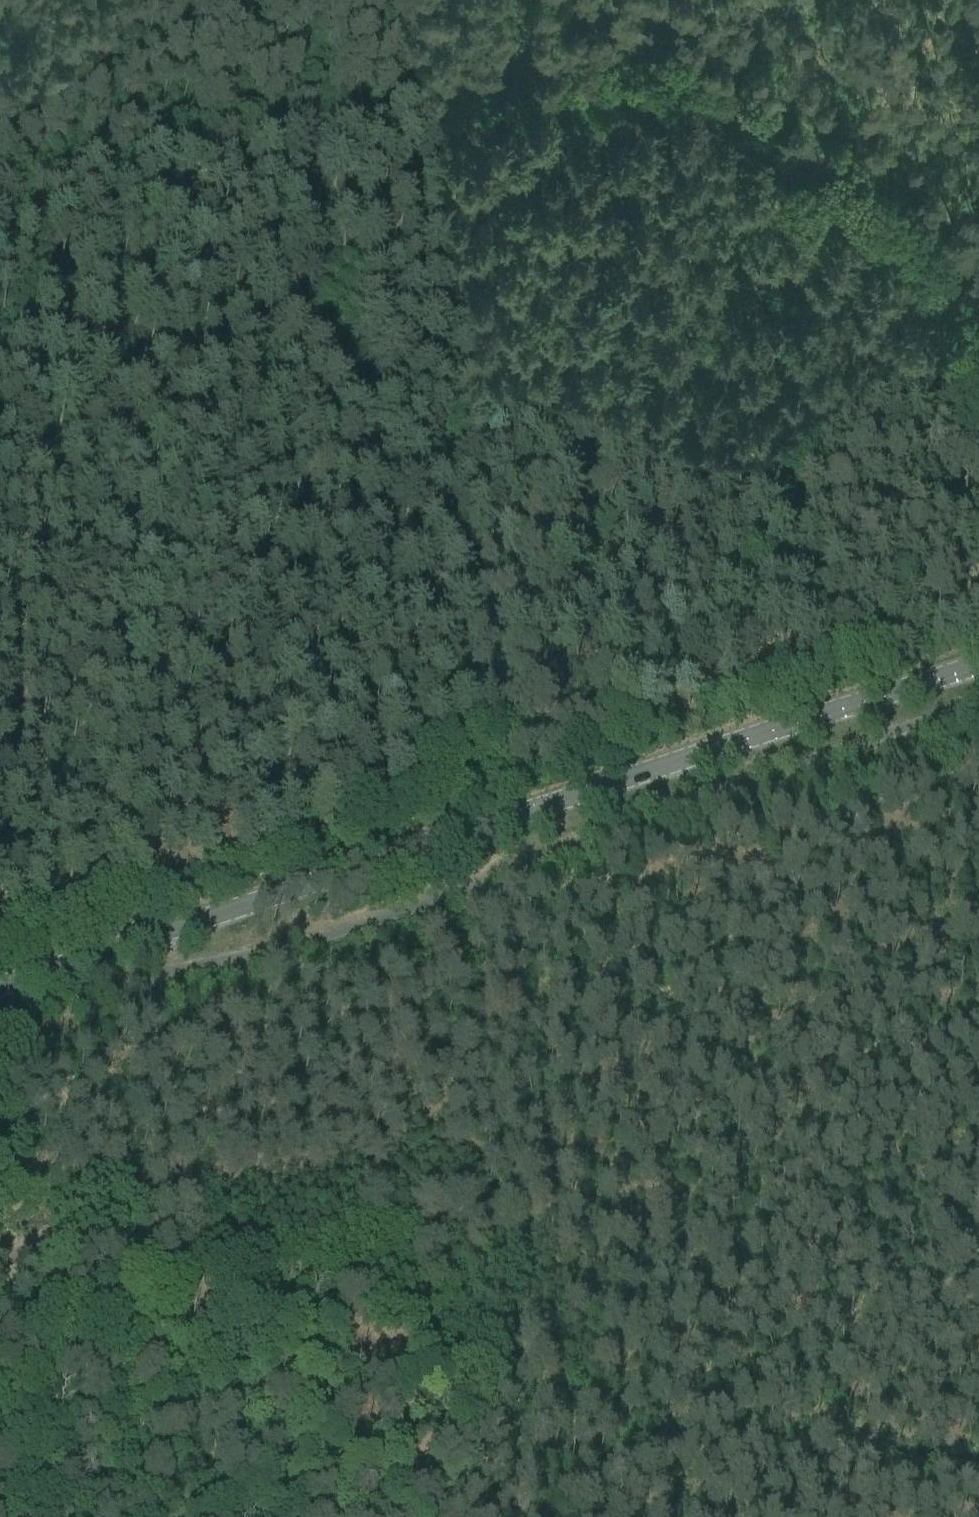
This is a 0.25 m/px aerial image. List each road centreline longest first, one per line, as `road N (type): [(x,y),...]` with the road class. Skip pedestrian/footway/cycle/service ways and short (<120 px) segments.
road 1 (secondary): [(0,987),(978,667)]

